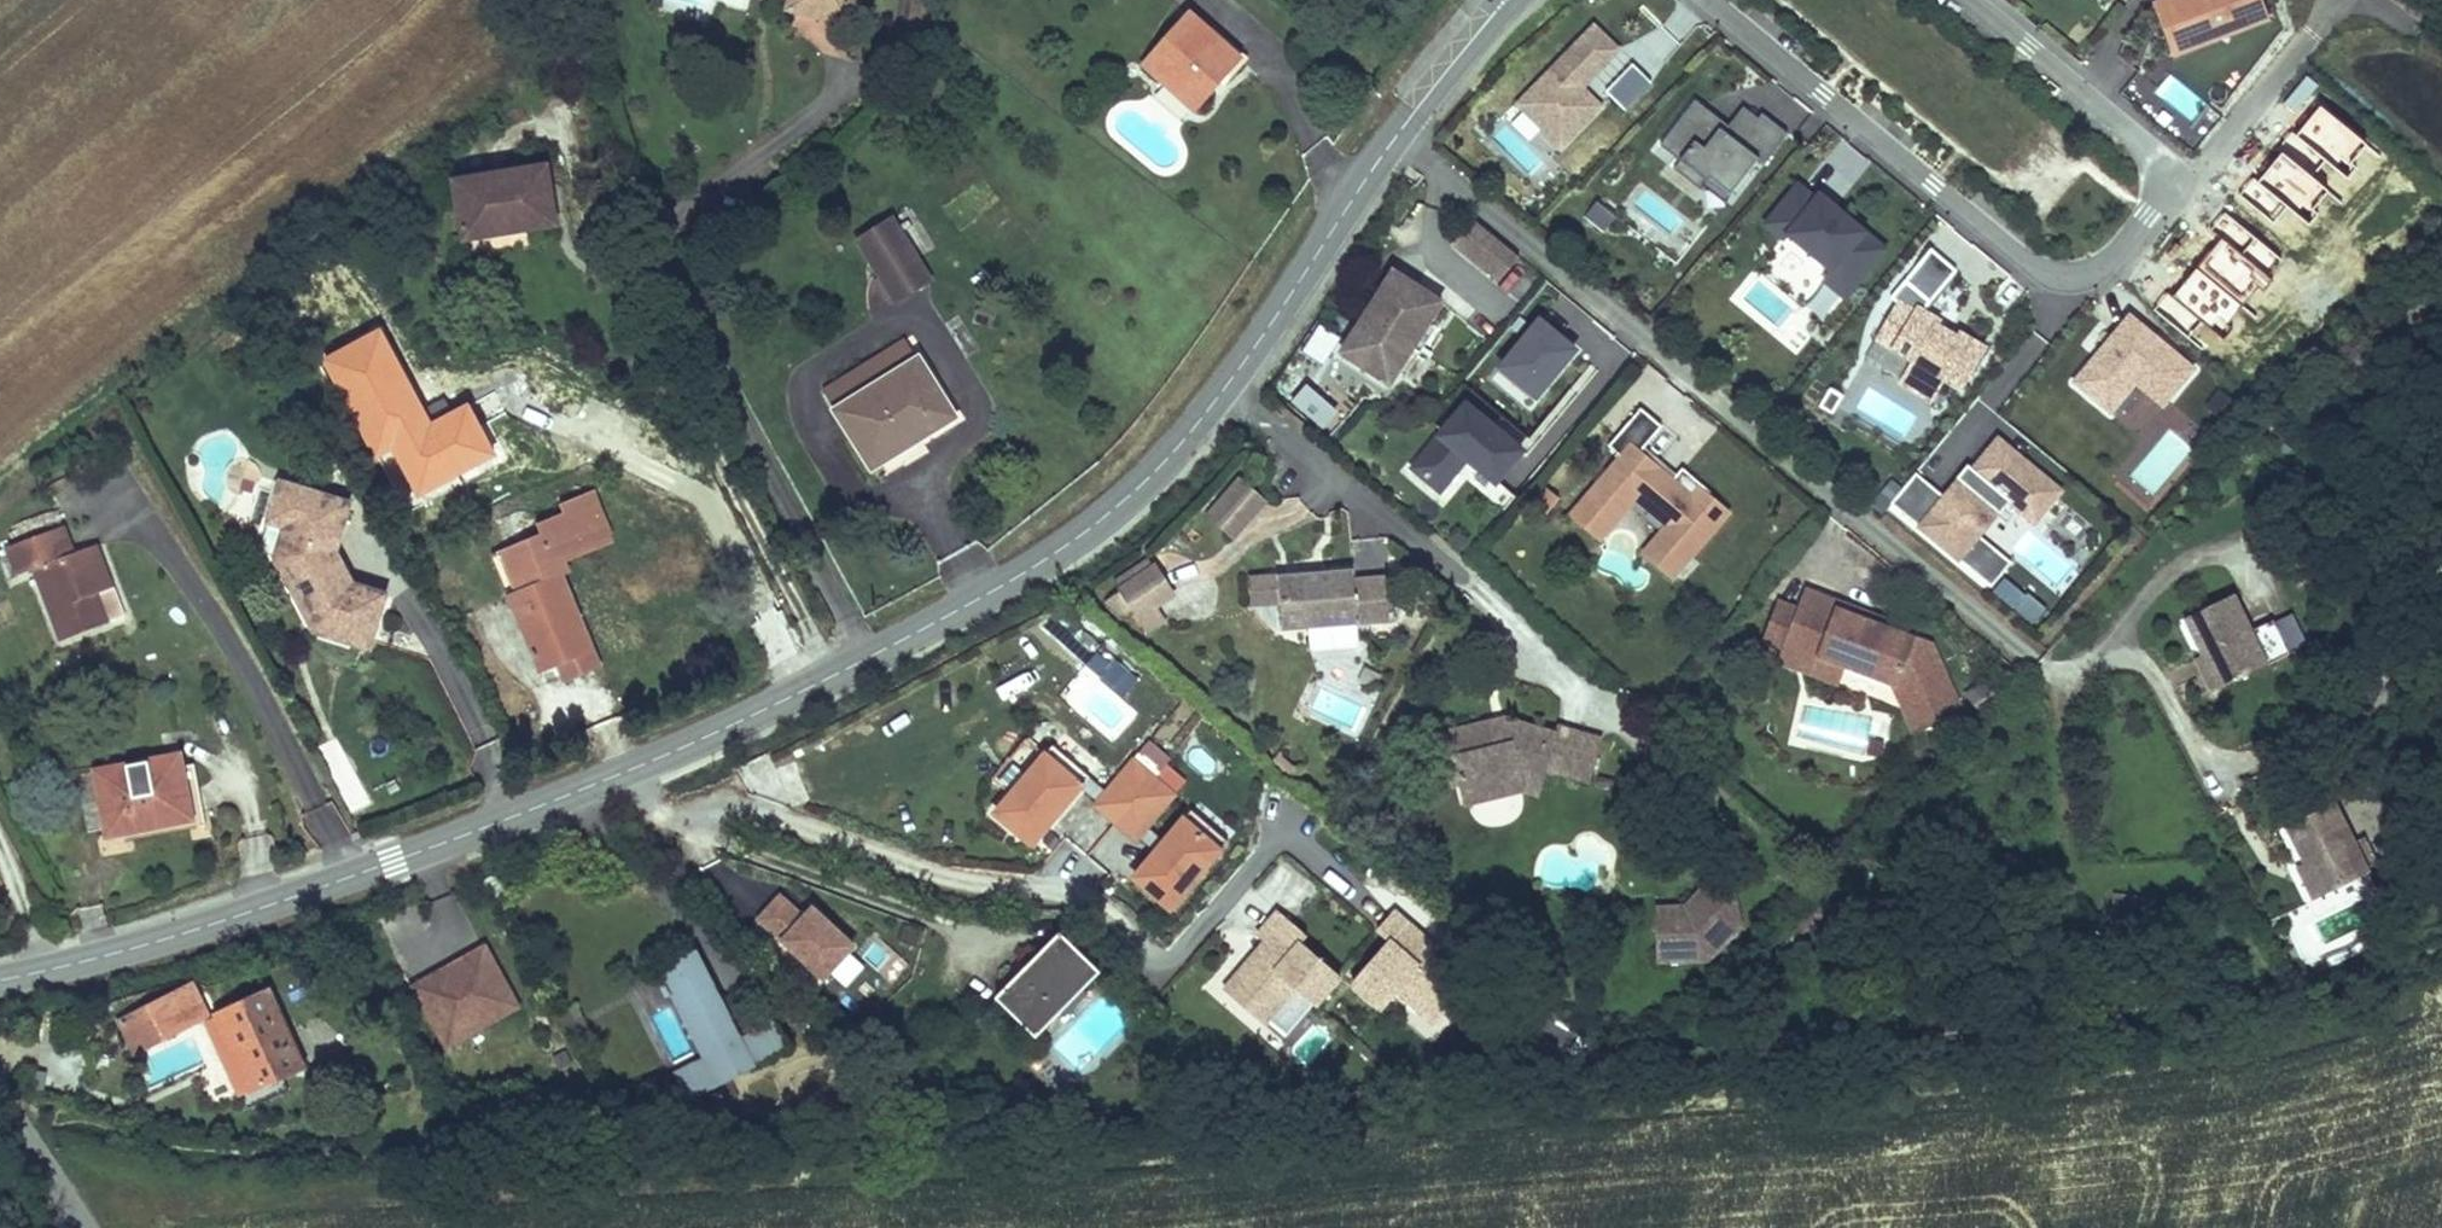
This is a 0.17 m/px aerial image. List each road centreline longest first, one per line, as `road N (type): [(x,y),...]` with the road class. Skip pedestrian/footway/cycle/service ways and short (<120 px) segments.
road 1 (tertiary): [(0,981),(169,940),(494,823),(739,722),(1030,570),(1133,494),(1185,440),(1395,140)]
road 2 (residential): [(1710,0),(2034,272),(2097,268),(2149,215),(2157,195),(2152,156),(1973,0)]
road 3 (residential): [(1395,140),(2035,661)]
road 4 (tertiary): [(1395,140),(1505,0)]
road 5 (unclassified): [(83,1227),(0,1101)]

